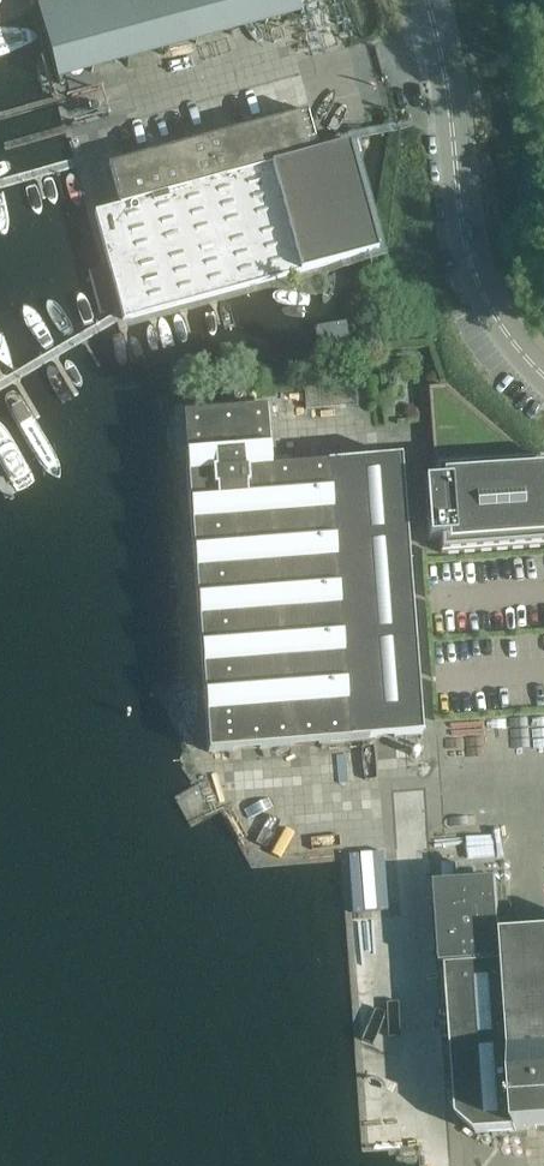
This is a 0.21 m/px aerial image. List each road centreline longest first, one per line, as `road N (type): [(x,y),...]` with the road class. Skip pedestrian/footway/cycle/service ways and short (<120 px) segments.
road 1 (unclassified): [(543,369),(486,291),(461,214),(439,48),(424,0)]

